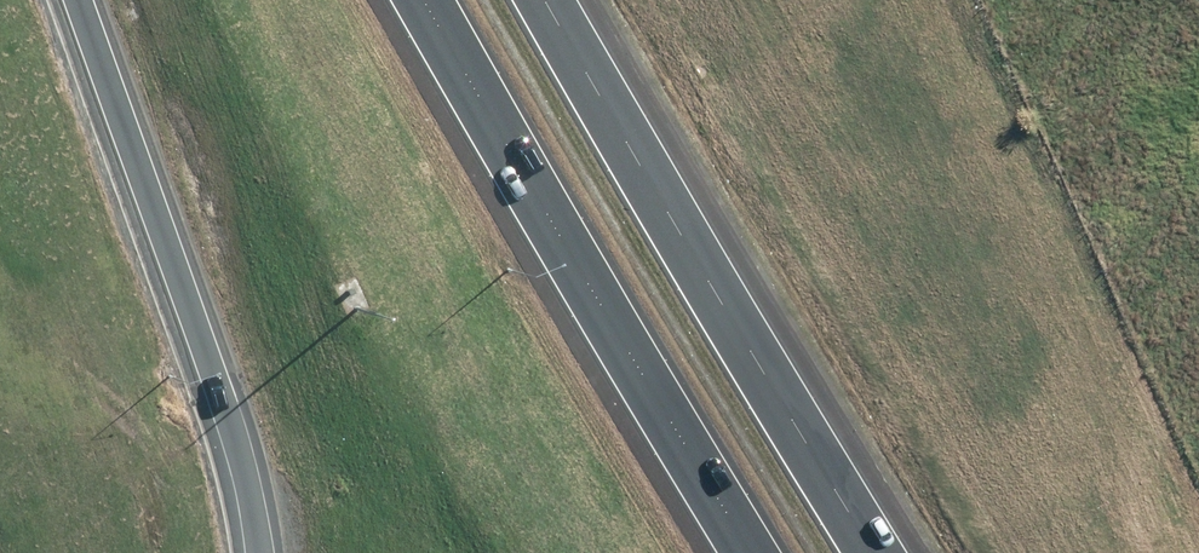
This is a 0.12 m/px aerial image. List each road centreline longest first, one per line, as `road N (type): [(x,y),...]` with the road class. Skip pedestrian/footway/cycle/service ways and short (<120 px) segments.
road 1 (motorway): [(548,0),(872,552)]
road 2 (motorway): [(749,552),(427,0)]
road 3 (motorway): [(257,552),(227,420),(77,0)]

